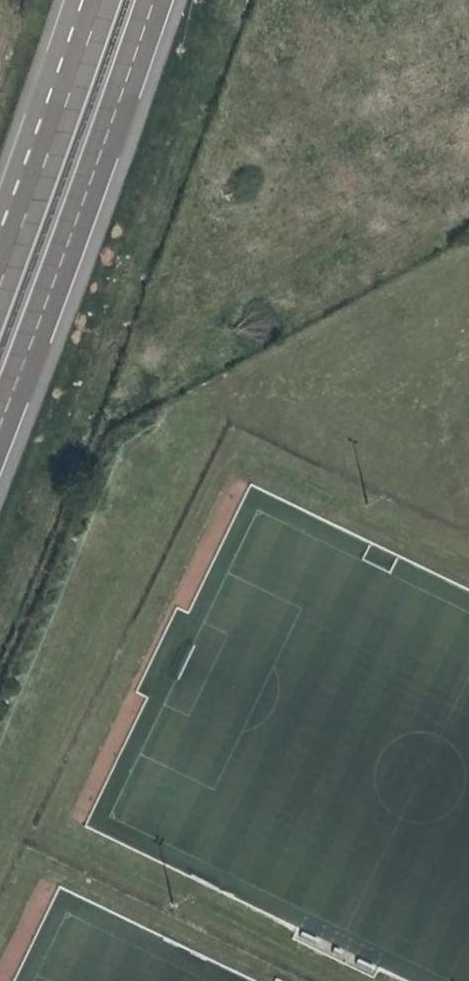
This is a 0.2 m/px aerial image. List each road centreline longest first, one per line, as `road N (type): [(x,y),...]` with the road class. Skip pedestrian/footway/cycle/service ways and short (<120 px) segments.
road 1 (motorway): [(0,429),(154,0)]
road 2 (motorway): [(108,0),(0,305)]
road 3 (motorway): [(74,0),(0,213)]

